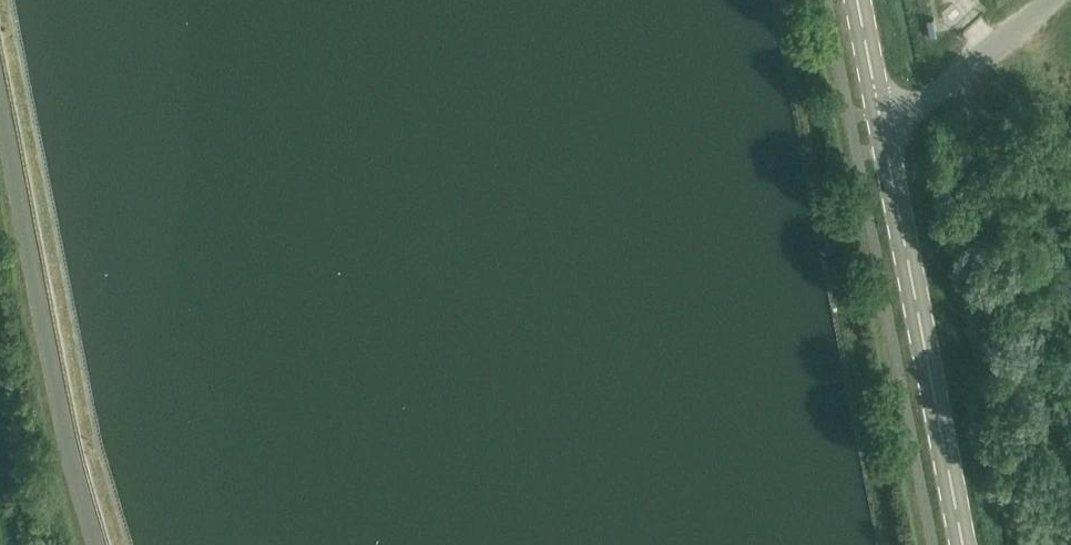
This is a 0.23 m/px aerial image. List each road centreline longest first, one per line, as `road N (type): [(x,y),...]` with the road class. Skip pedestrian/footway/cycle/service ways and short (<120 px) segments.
road 1 (trunk): [(1070,17),(533,119),(0,179)]
road 2 (trunk): [(0,265),(568,203),(1070,109)]
road 3 (tertiary): [(964,544),(881,110)]
road 4 (unclassified): [(881,110),(929,100),(1050,0)]

